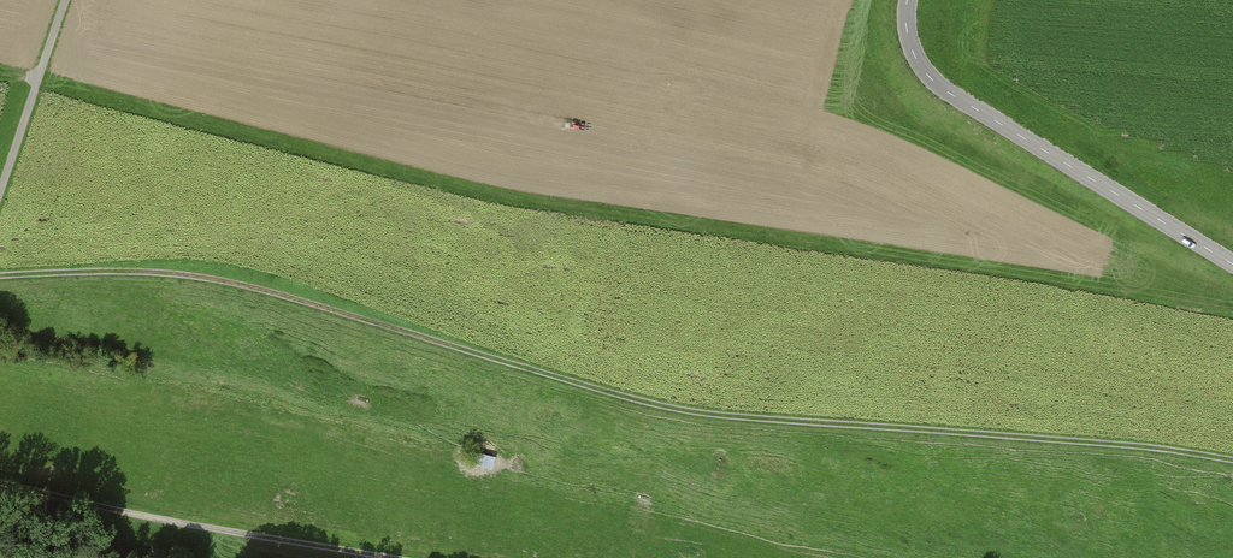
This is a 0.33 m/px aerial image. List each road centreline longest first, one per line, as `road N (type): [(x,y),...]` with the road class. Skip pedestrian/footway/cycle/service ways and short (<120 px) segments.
road 1 (track): [(0,278),(185,274),(673,409),(1232,462)]
road 2 (tertiary): [(908,0),(908,38),(937,84),(1232,264)]
road 3 (track): [(368,557),(0,482)]
road 4 (track): [(0,193),(67,0)]

